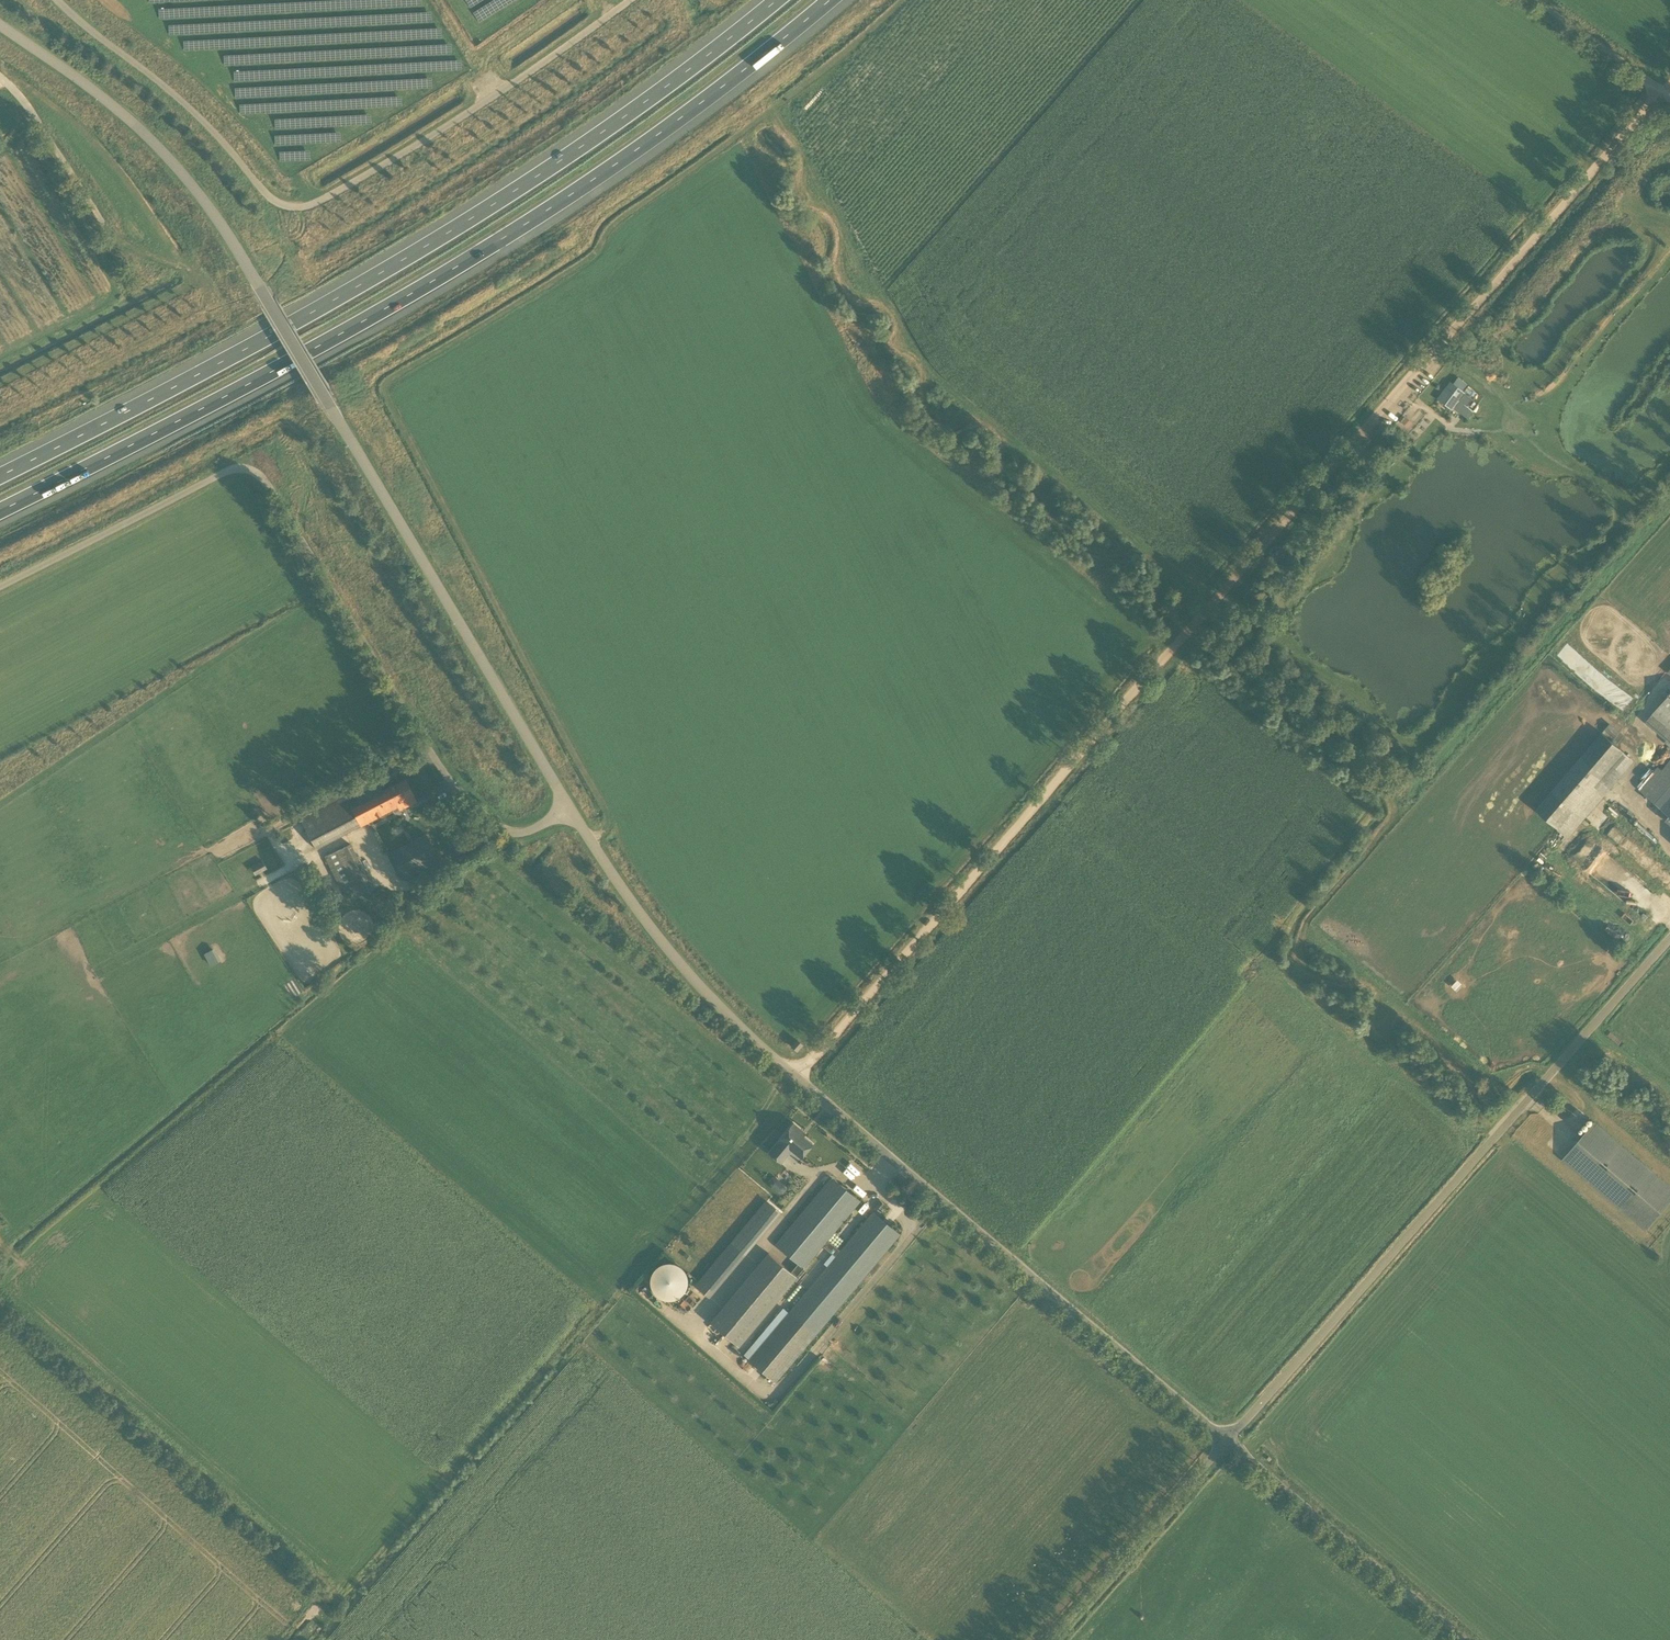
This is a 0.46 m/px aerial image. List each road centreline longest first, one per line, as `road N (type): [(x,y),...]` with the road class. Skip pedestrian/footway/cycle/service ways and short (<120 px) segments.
road 1 (unclassified): [(570,807),(223,226),(136,126),(0,25)]
road 2 (motorway): [(0,511),(448,272),(665,130),(828,0)]
road 3 (unclassified): [(1227,1442),(724,1013),(647,923),(570,807)]
road 4 (motorway): [(774,0),(654,97),(433,245),(0,476)]
road 5 (unclassified): [(570,807),(518,834),(498,829),(458,790),(285,508),(249,471),(234,469),(0,587)]
road 6 (track): [(1669,86),(1195,624)]
road 7 (unclassified): [(630,0),(472,114),(303,211),(272,199),(185,104),(59,0)]
road 8 (unclassified): [(1227,1442),(1669,939)]
road 9 (track): [(797,1077),(1195,624)]
road 10 (track): [(1458,1639),(1227,1442)]
road 11 (unclassified): [(1052,1639),(1227,1442)]
road 12 (track): [(0,398),(210,290)]
road 13 (unclassified): [(1669,96),(1537,0)]

